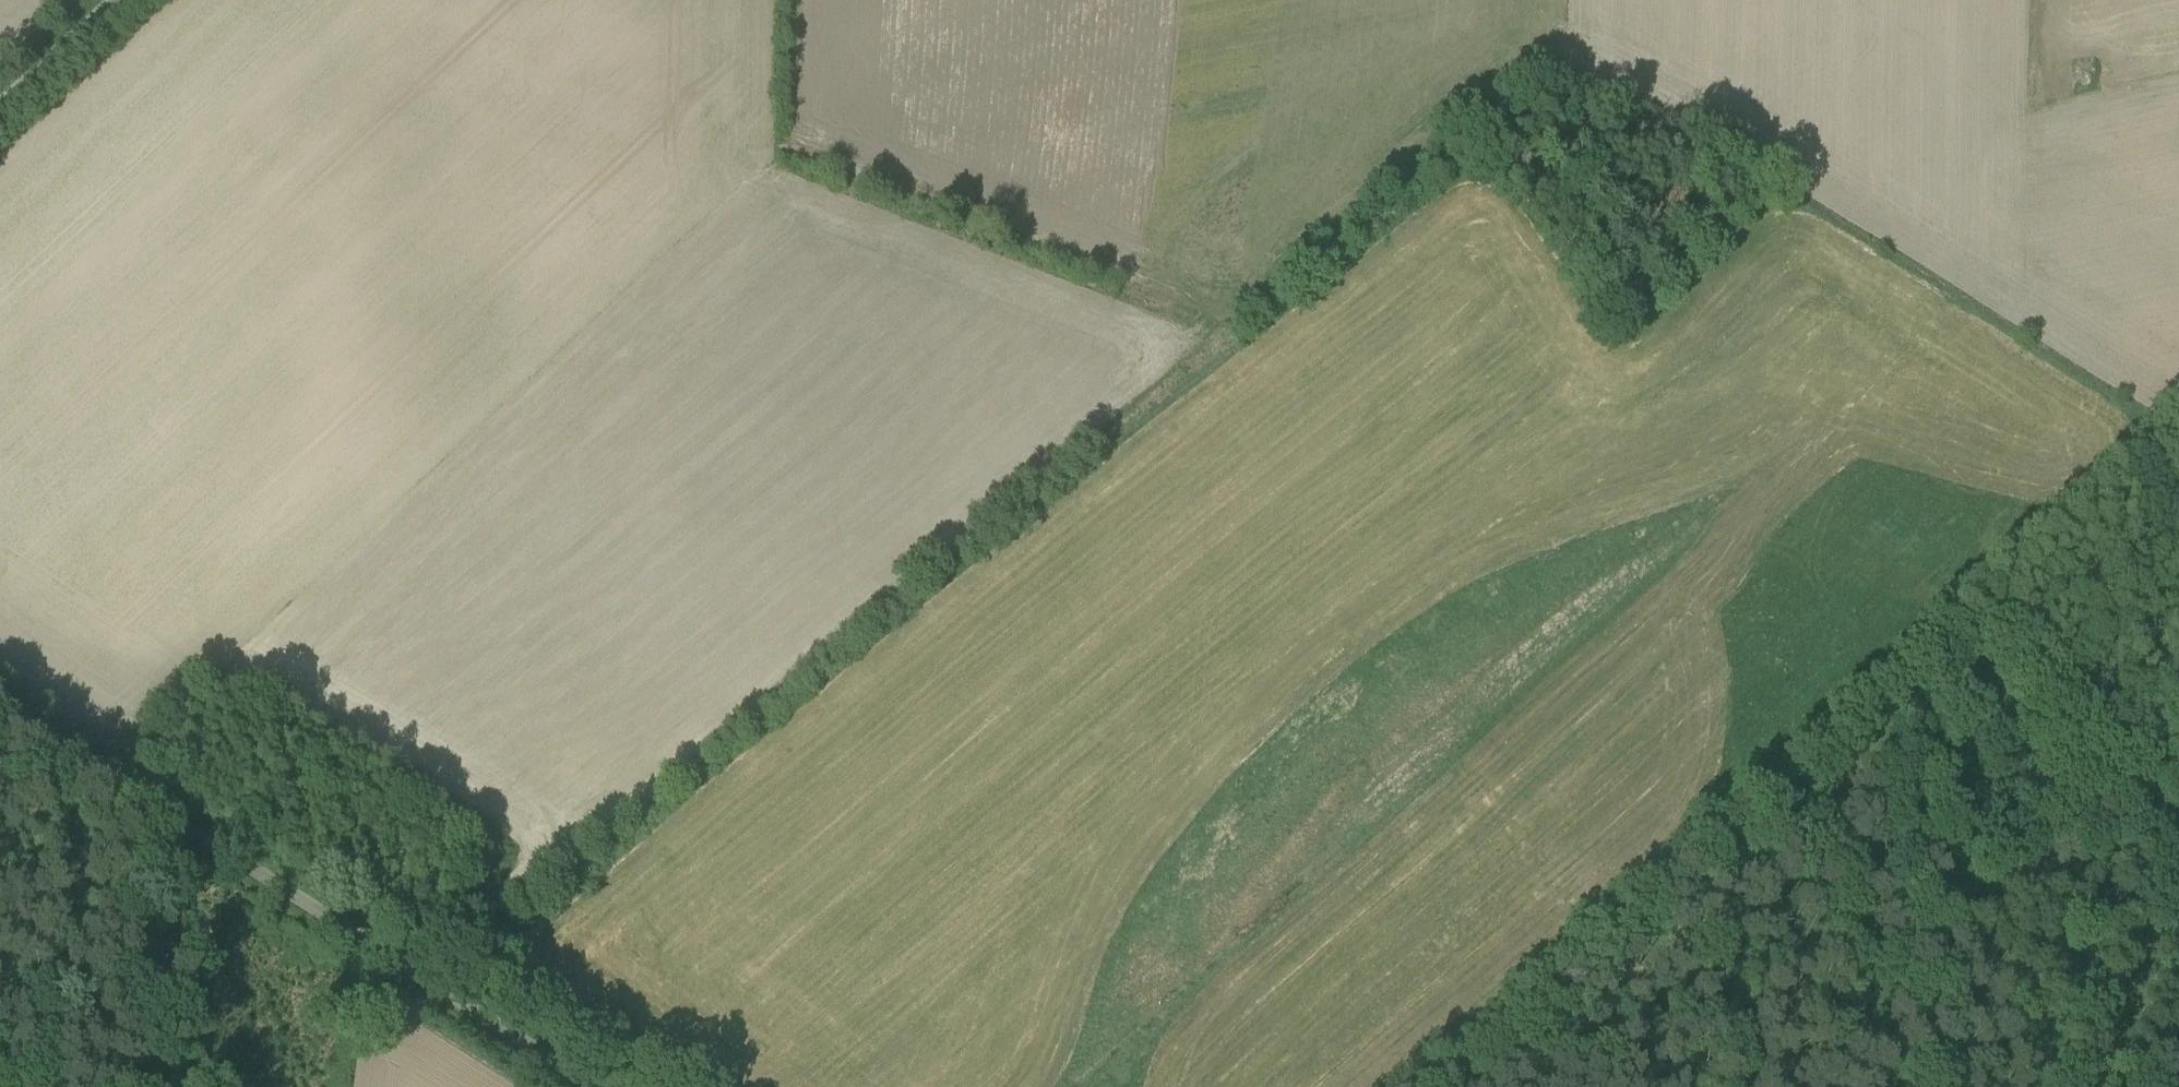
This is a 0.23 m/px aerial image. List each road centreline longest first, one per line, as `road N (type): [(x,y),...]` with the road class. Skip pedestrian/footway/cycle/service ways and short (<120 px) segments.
road 1 (unclassified): [(608,1086),(0,702)]
road 2 (unclassified): [(0,107),(115,0)]

